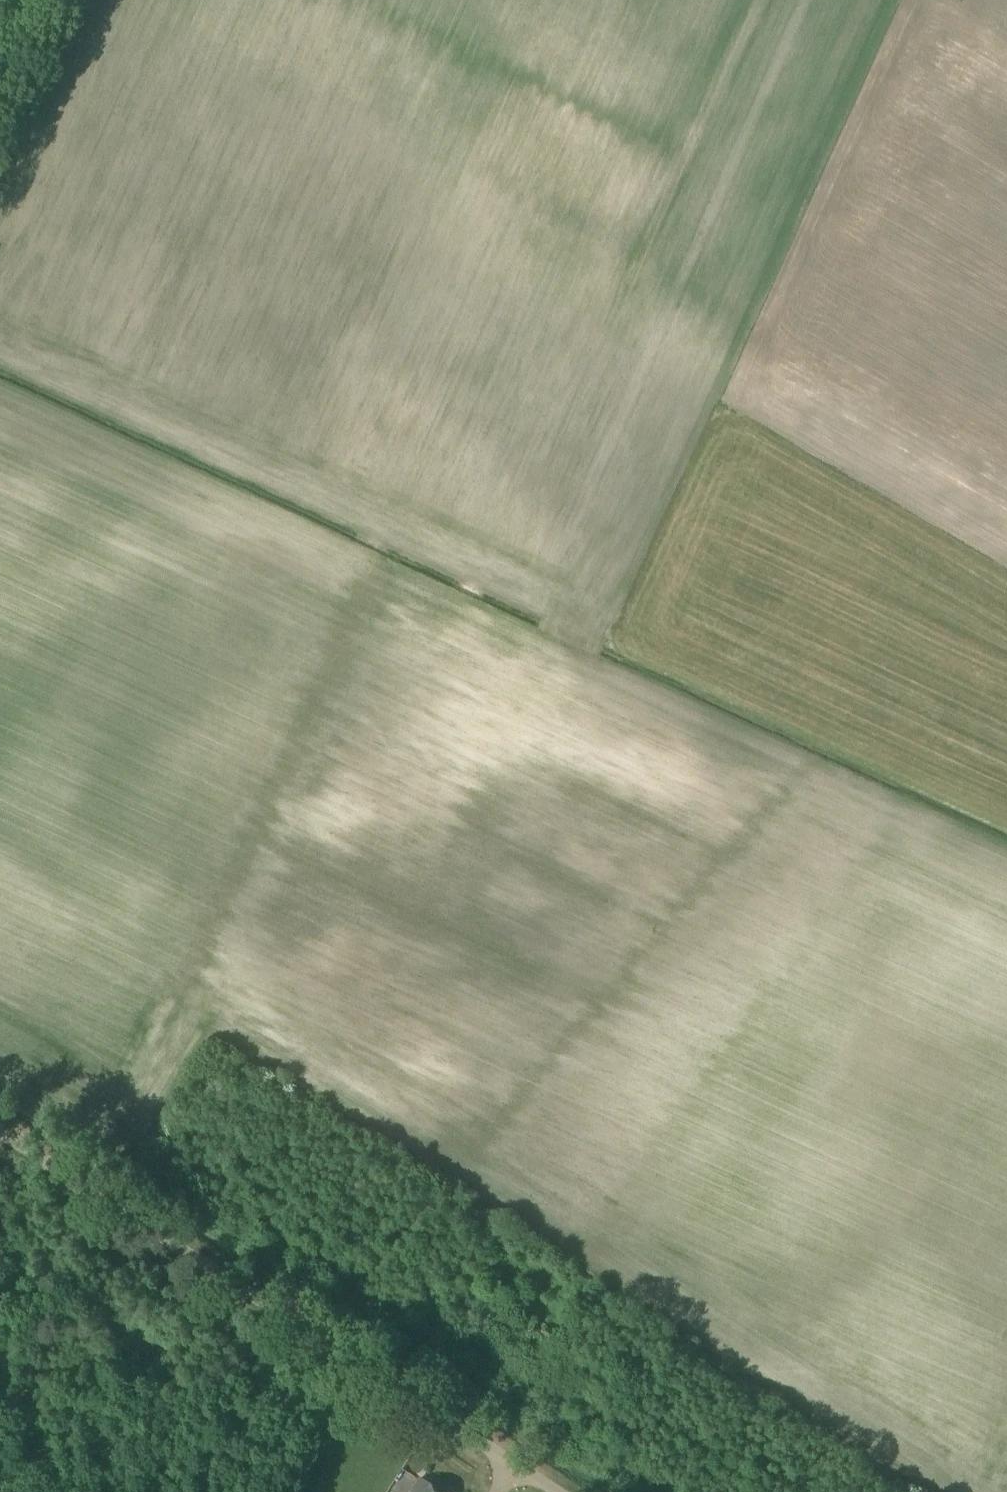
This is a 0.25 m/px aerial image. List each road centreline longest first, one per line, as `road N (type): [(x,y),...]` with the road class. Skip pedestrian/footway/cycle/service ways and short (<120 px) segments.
road 1 (unclassified): [(569,1491),(0,1132)]

